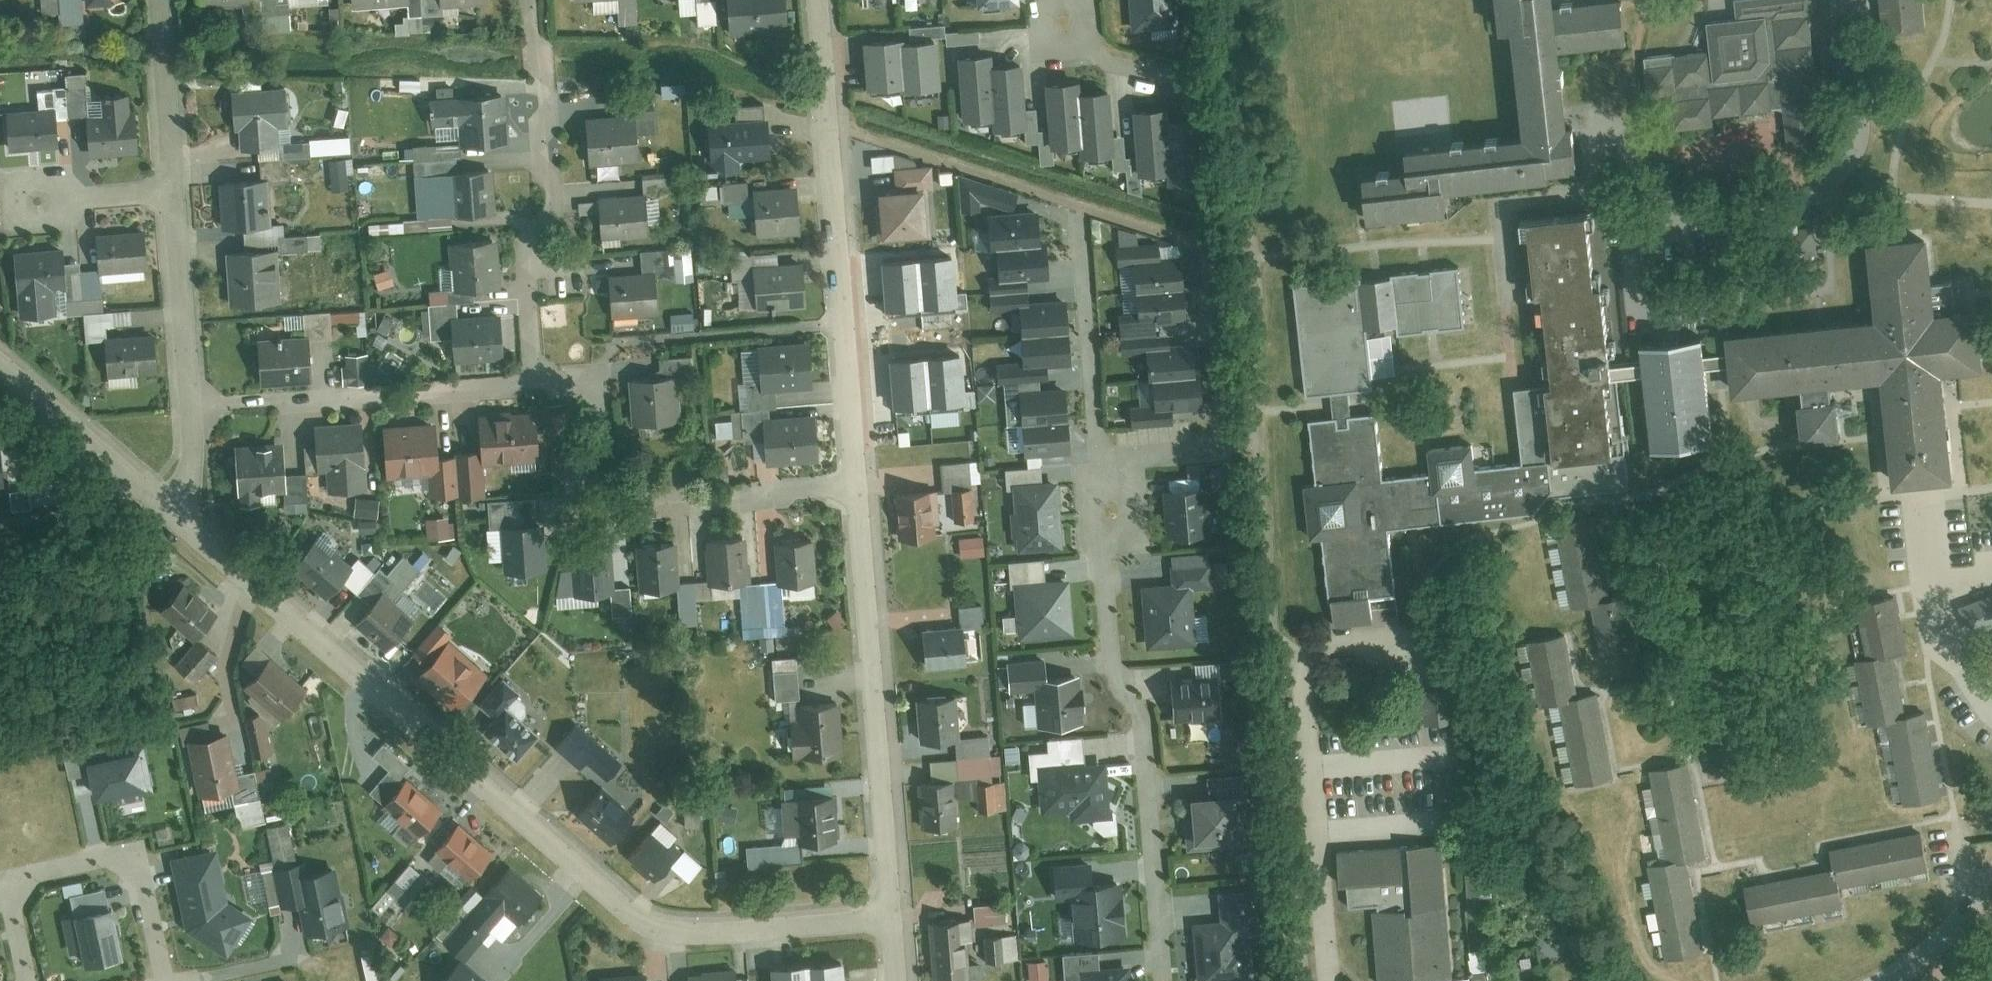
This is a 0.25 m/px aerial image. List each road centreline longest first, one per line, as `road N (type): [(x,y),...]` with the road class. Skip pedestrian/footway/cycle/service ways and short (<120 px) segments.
road 1 (residential): [(183,516),(637,915),(688,934),(891,919)]
road 2 (residential): [(1103,454),(1117,687),(1141,723),(1164,980)]
road 3 (residential): [(818,0),(856,485)]
road 4 (residential): [(532,369),(553,384),(599,381),(602,441),(583,462),(585,510),(856,485)]
road 5 (residential): [(856,485),(891,919)]
road 6 (residential): [(1619,235),(1768,218),(1820,187),(1846,157),(1854,126),(1845,0)]
road 7 (residential): [(533,0),(535,71),(545,83),(547,110),(532,127),(533,166),(553,180),(554,213),(523,244),(532,369)]
road 8 (residential): [(191,411),(517,387),(532,369)]
road 9 (residential): [(21,980),(11,914),(20,883),(88,859),(128,866),(148,895),(164,980)]
road 10 (residential): [(0,356),(183,516)]
road 11 (residential): [(1080,228),(1103,454)]
road 12 (residential): [(170,191),(191,411)]
road 13 (residential): [(158,0),(170,191)]
road 14 (residential): [(1060,0),(1064,23),(1100,61),(1199,84)]
road 15 (residential): [(1879,976),(1991,869)]
road 16 (residential): [(41,201),(170,191)]

